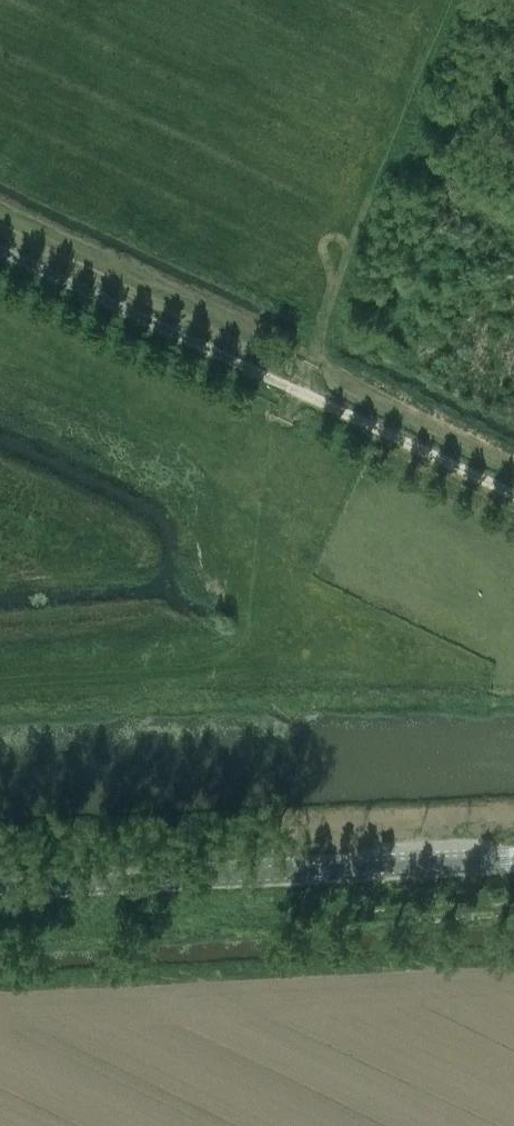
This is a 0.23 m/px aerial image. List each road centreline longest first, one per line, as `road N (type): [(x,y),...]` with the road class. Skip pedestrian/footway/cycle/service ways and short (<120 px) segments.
road 1 (unclassified): [(513,492),(0,242)]
road 2 (unclassified): [(0,882),(513,851)]

